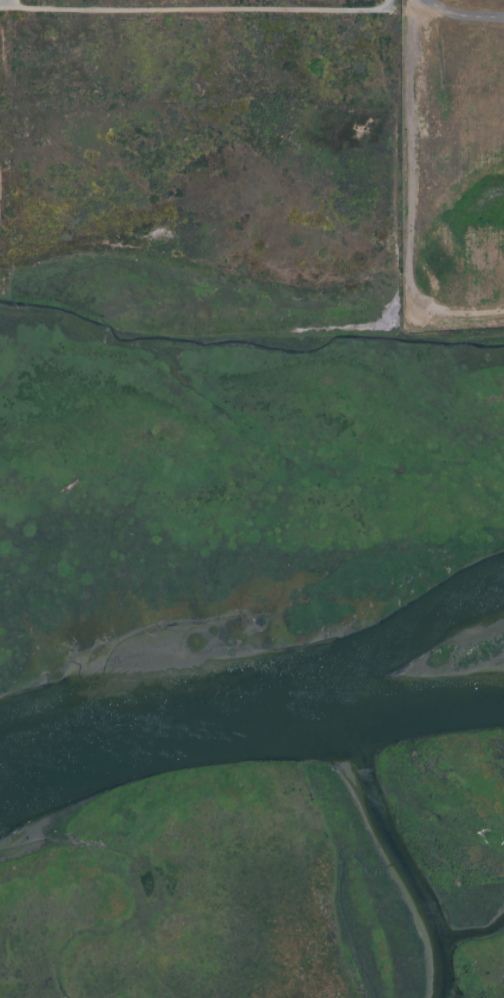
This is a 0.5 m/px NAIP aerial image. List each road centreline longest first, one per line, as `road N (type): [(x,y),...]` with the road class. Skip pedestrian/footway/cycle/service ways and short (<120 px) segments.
road 1 (track): [(407,0),(412,291),(439,313),(503,313)]

